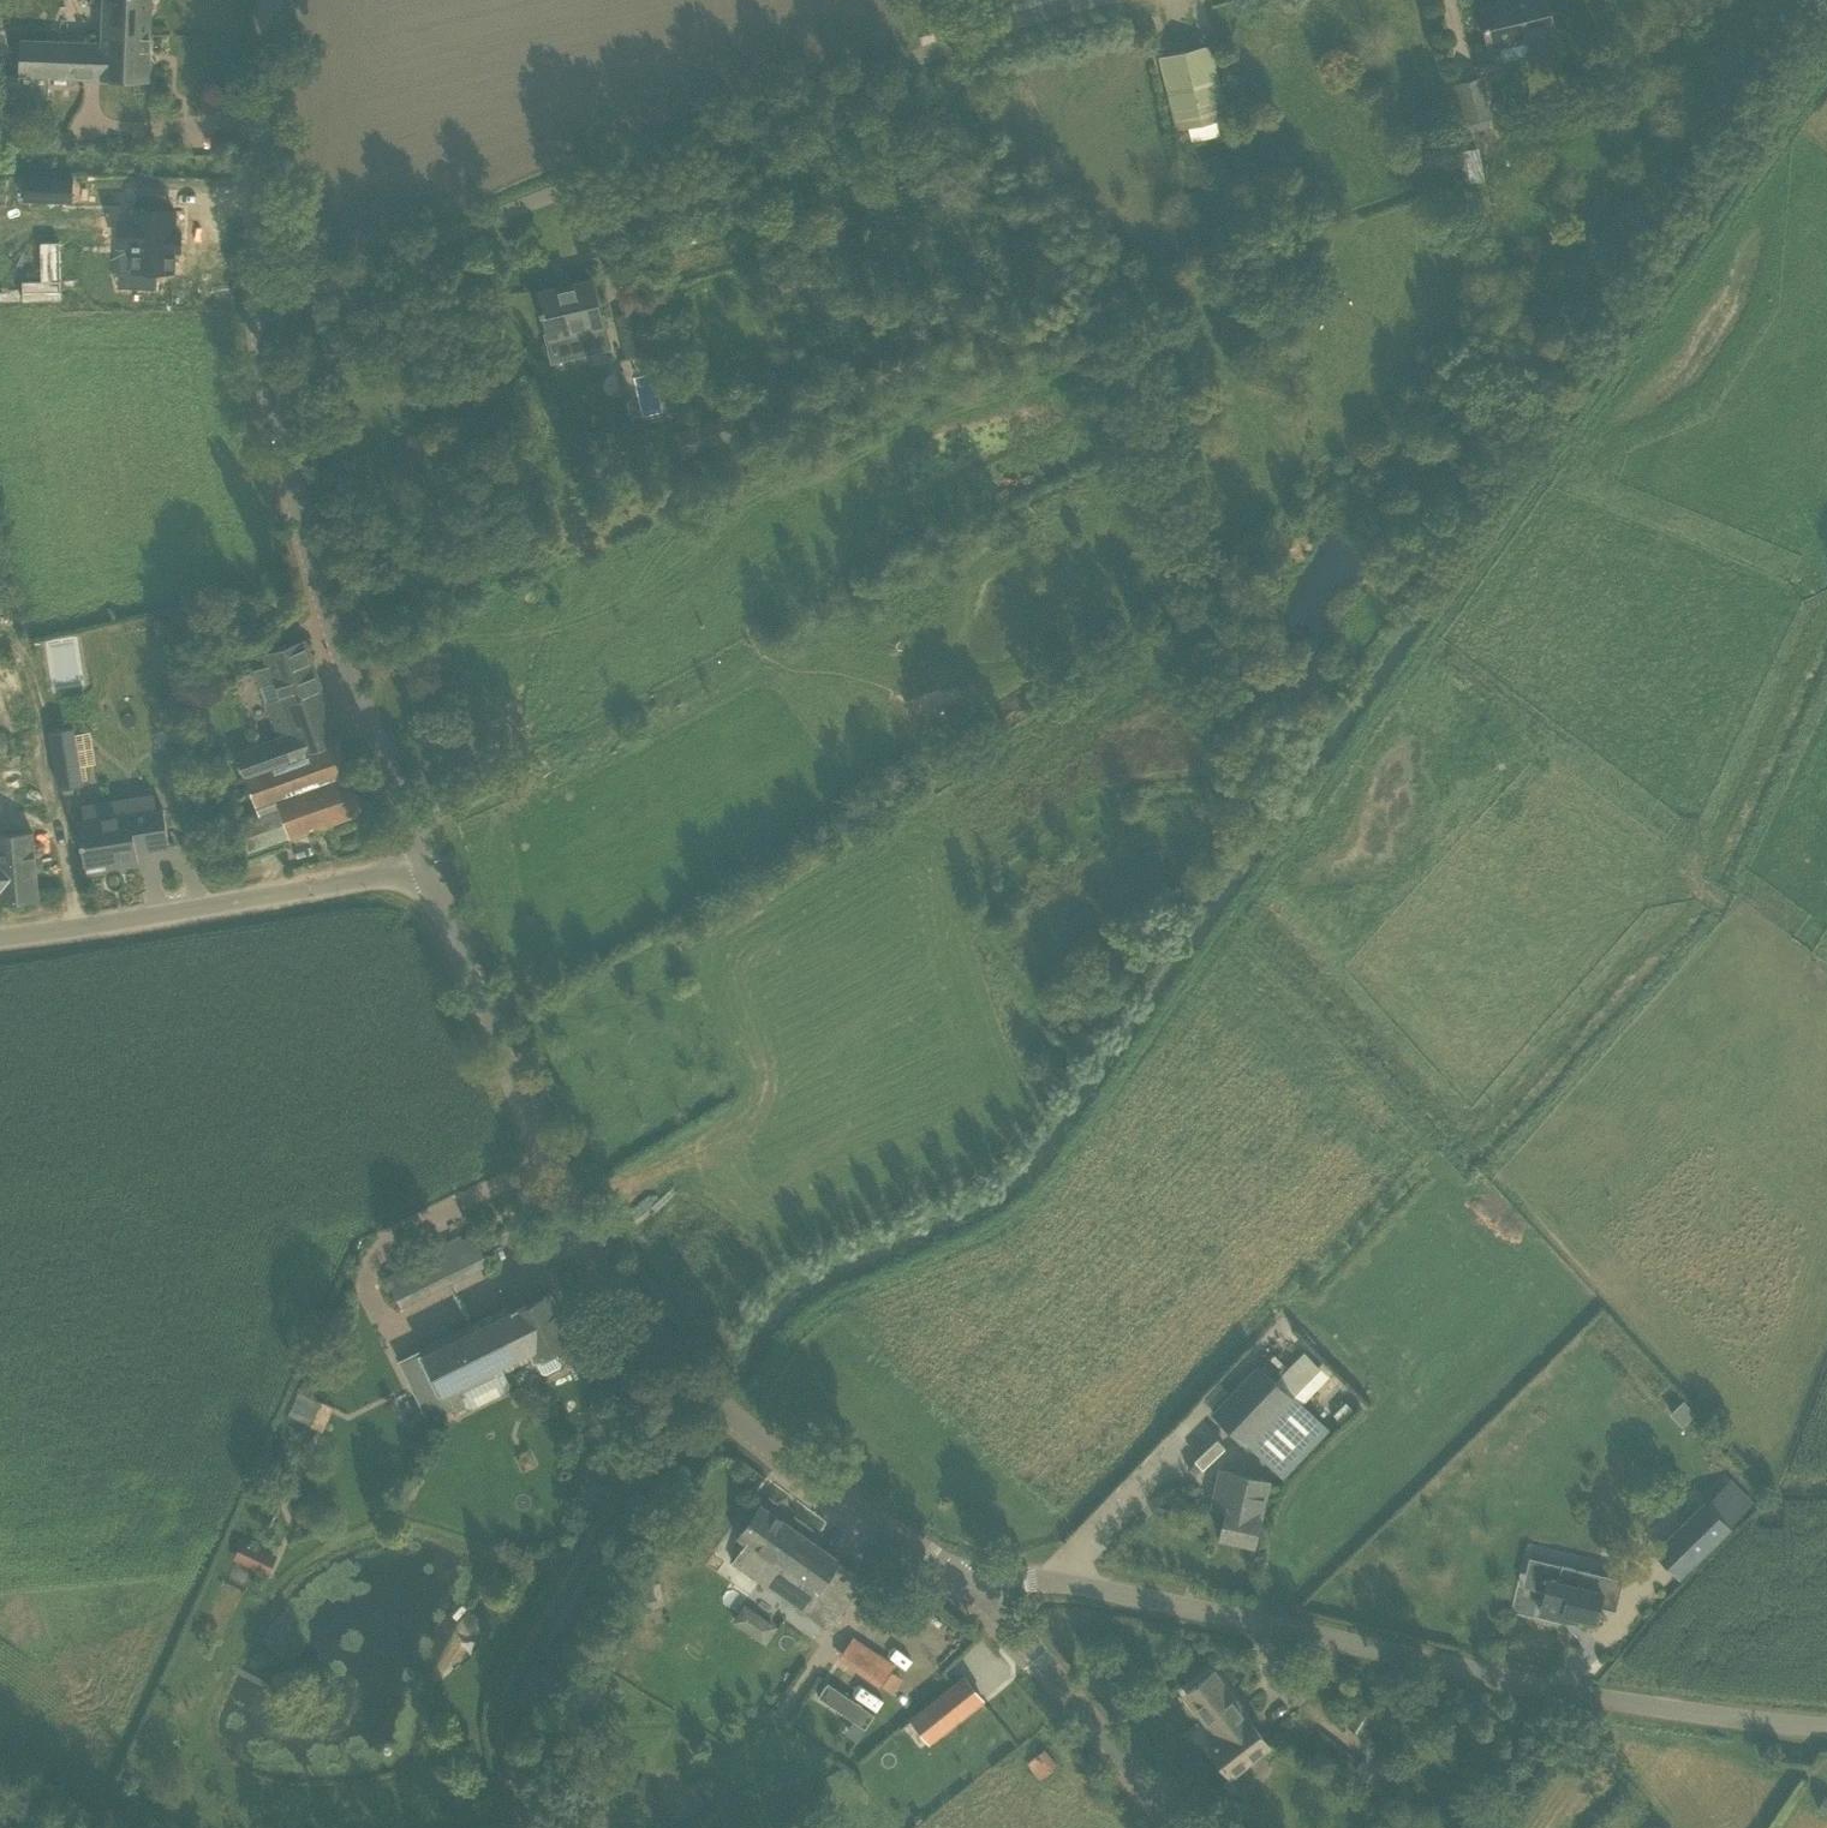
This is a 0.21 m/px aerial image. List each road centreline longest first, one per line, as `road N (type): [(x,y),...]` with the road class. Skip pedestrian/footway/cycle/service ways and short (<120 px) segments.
road 1 (unclassified): [(256,315),(963,46),(1143,0)]
road 2 (tertiary): [(973,1587),(735,1417),(599,1261),(423,869)]
road 3 (unclassified): [(1826,1727),(1565,1689),(1040,1578),(973,1587)]
road 4 (tertiary): [(423,869),(291,496),(256,315)]
road 5 (unclassified): [(0,944),(423,869)]
road 6 (tertiary): [(256,315),(267,0)]
road 7 (tertiary): [(1177,1827),(973,1587)]

